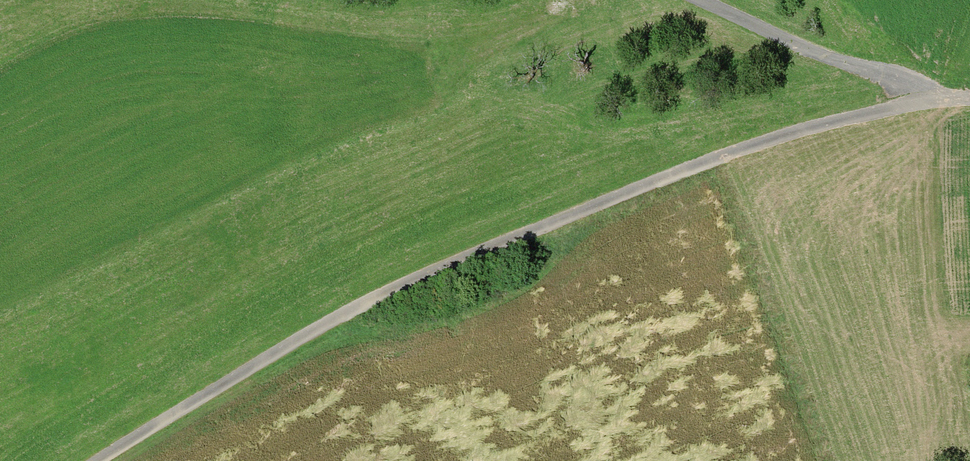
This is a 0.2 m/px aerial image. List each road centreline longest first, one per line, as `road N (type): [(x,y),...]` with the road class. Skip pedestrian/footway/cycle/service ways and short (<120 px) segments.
road 1 (unclassified): [(101,460),(391,294),(669,181),(935,104)]
road 2 (unclassified): [(935,104),(684,0)]

